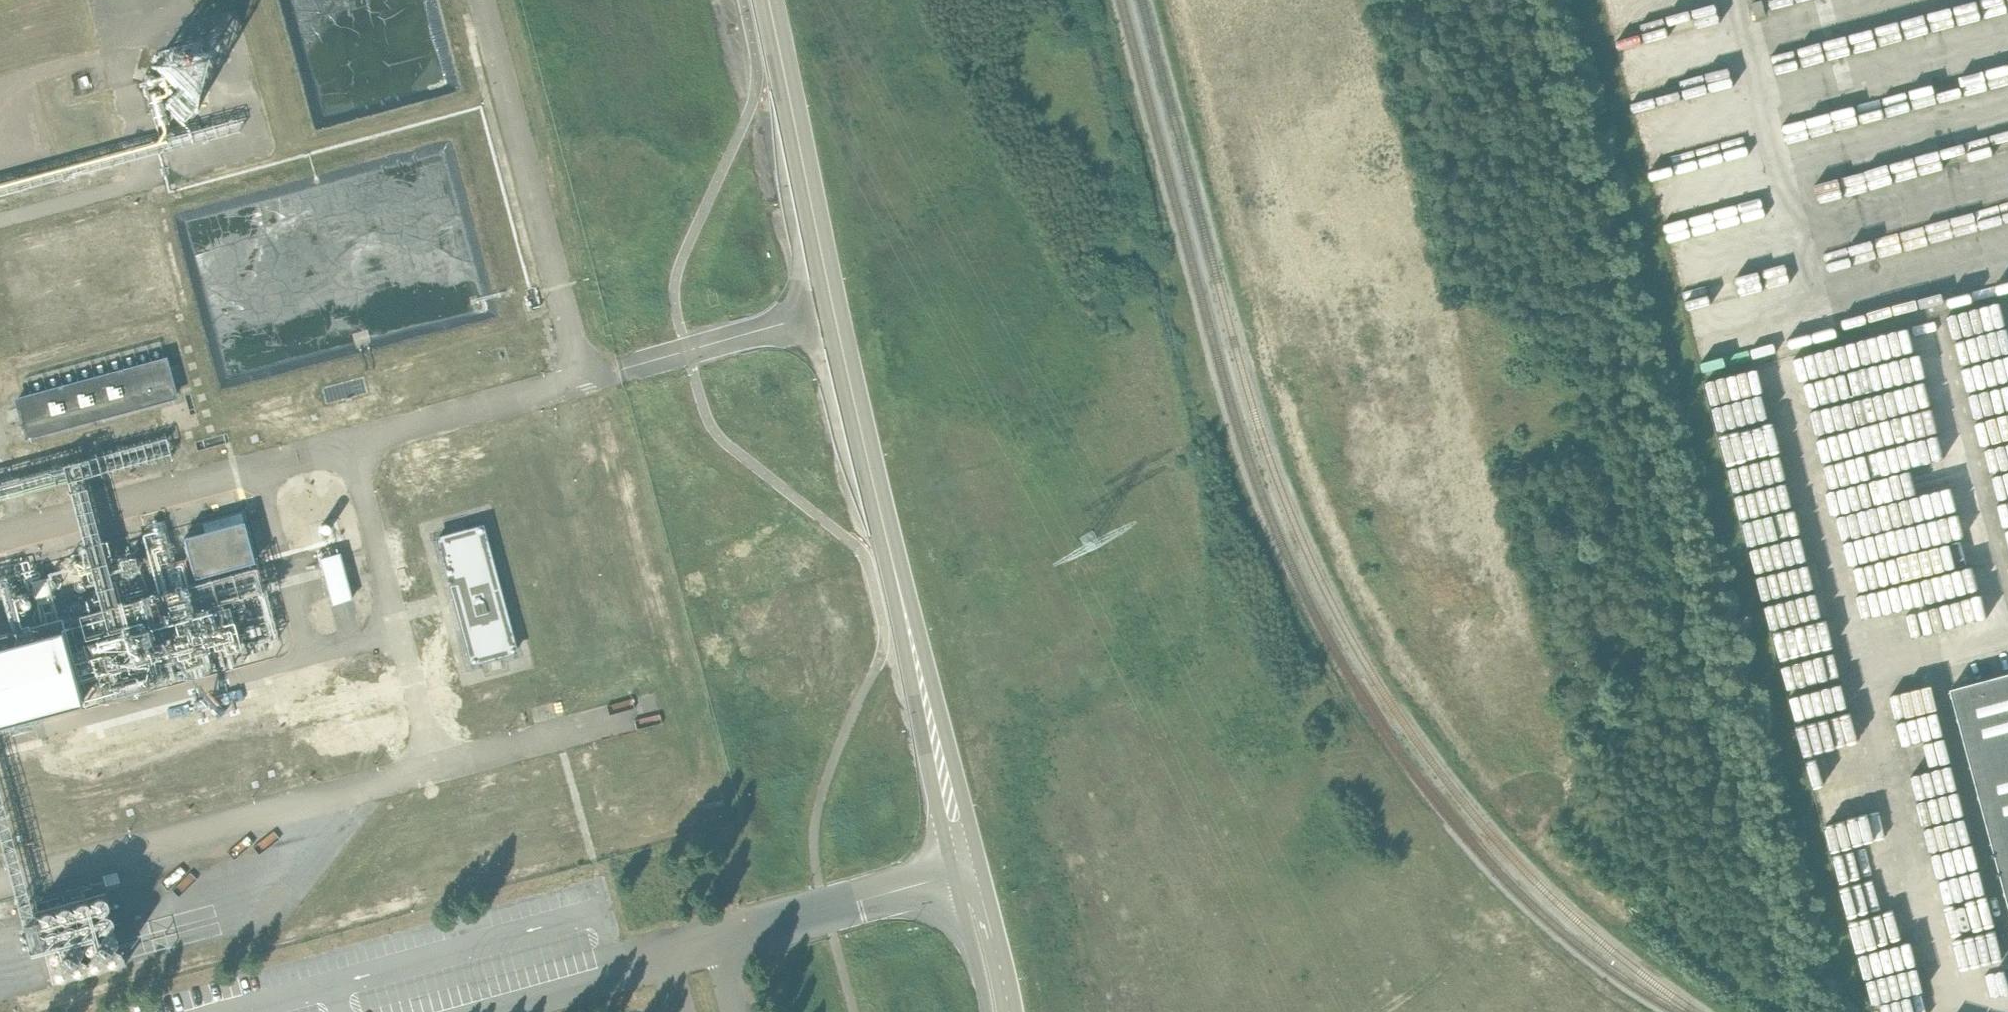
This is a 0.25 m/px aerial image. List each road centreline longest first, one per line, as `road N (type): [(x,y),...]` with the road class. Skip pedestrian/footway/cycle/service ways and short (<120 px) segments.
road 1 (unclassified): [(1001,1011),(834,311),(769,0)]

